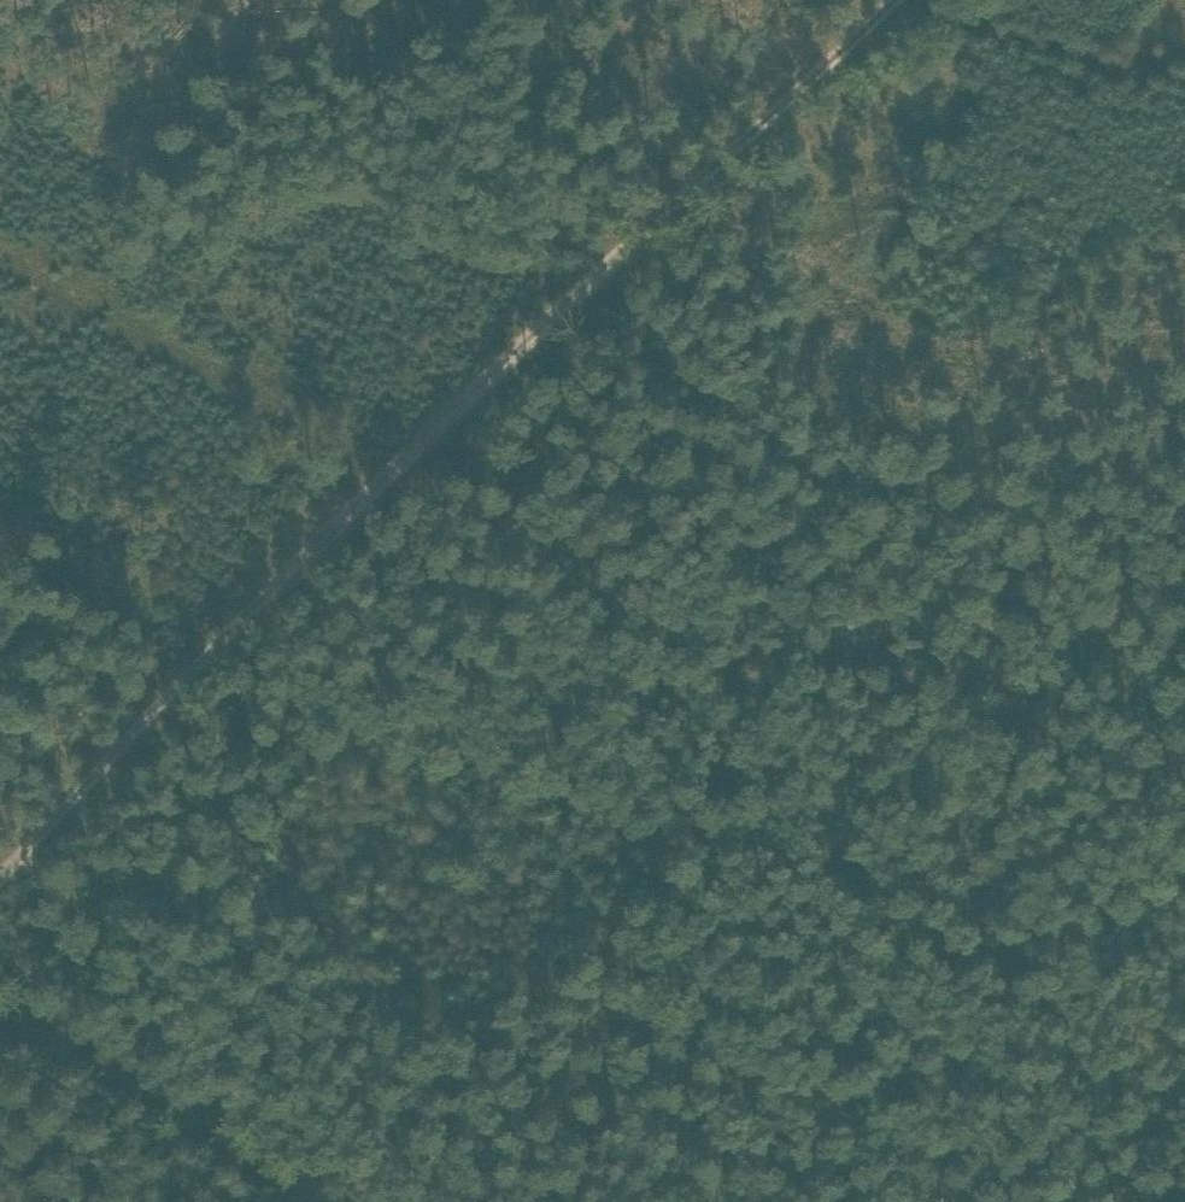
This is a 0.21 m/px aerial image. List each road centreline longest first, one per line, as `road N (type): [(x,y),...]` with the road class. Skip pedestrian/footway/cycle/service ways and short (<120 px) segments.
road 1 (track): [(0,883),(140,726),(305,569),(489,372),(898,0)]
road 2 (track): [(321,1201),(0,1002)]
road 3 (track): [(1184,83),(1088,64),(897,1)]

